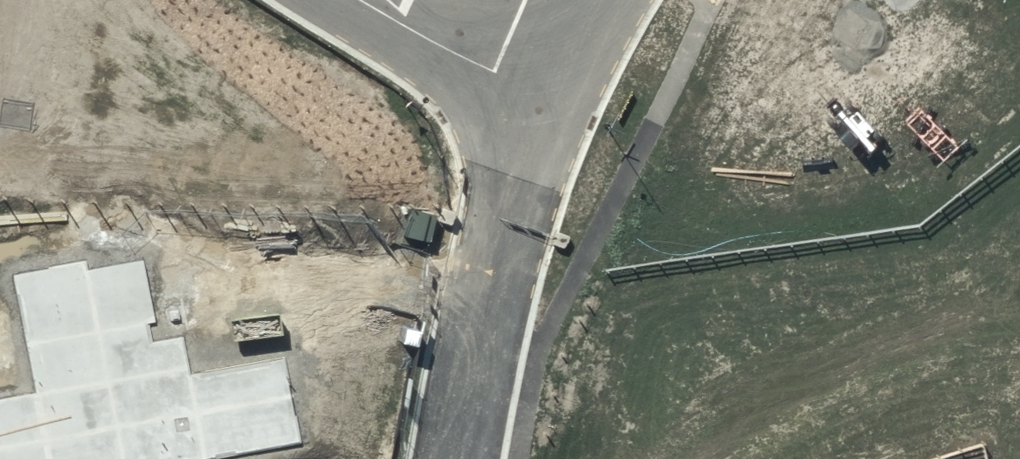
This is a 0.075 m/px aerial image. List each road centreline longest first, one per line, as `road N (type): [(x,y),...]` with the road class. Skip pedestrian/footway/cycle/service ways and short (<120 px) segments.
road 1 (residential): [(541,104),(459,458)]
road 2 (residential): [(541,104),(373,0)]
road 3 (residential): [(601,0),(541,104)]

